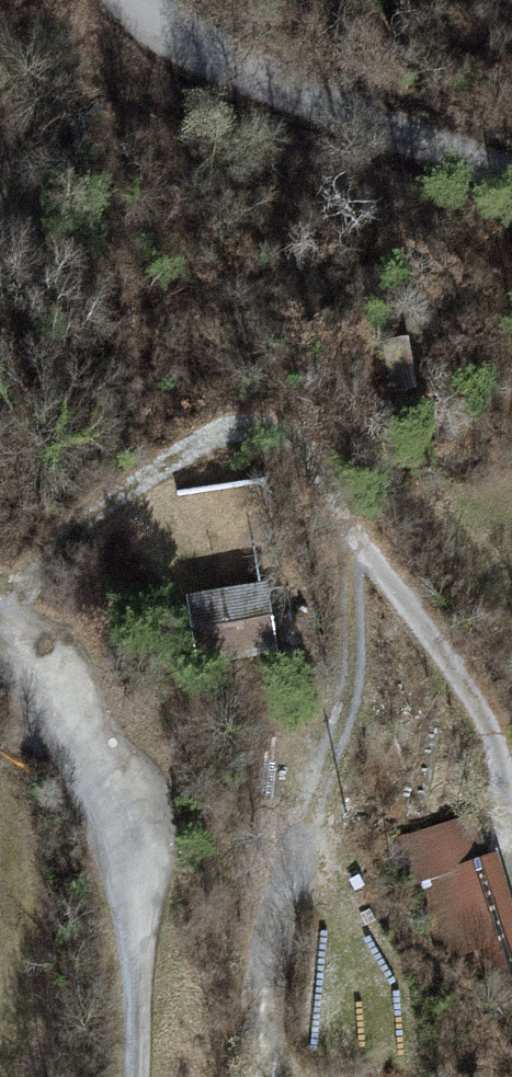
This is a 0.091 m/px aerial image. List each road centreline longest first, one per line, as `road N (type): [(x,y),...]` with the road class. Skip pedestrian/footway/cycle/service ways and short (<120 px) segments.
road 1 (track): [(0,597),(121,486),(225,431),(259,429),(287,439),(471,691),(495,738),(511,825)]
road 2 (track): [(266,1076),(286,907),(352,670),(356,541)]
road 3 (track): [(135,1076),(123,846),(54,705),(0,629)]
road 4 (unclassified): [(511,164),(332,115),(232,67),(154,0)]

